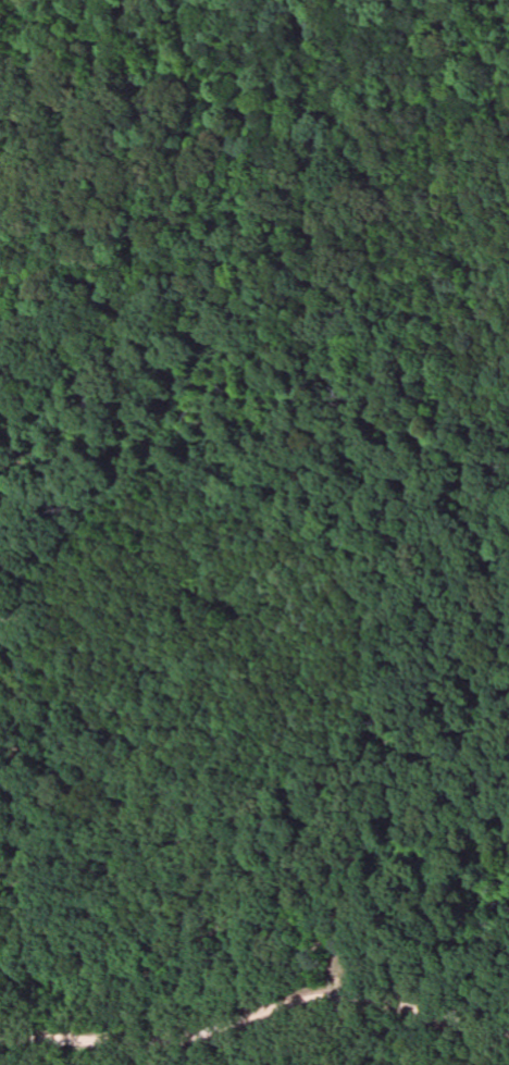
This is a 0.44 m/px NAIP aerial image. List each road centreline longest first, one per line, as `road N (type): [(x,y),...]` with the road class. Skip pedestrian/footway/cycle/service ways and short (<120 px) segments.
road 1 (residential): [(0,1039),(173,1044),(331,999),(508,1032)]

